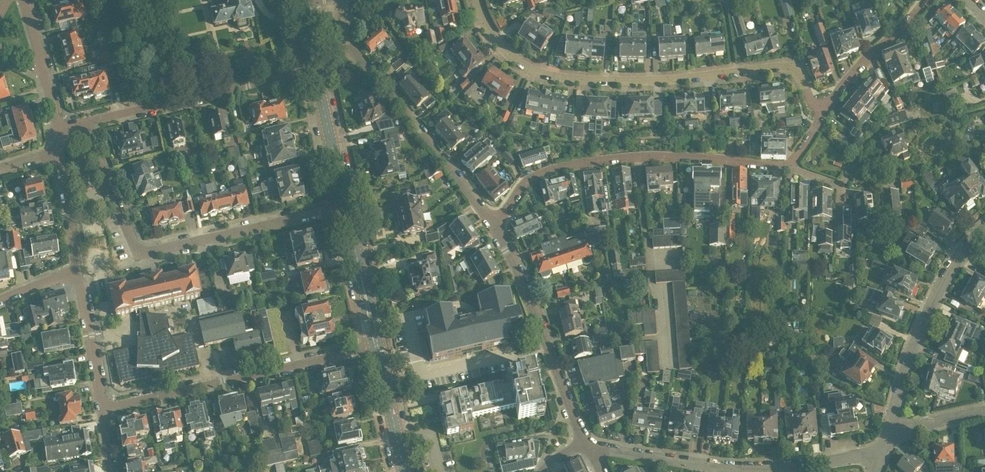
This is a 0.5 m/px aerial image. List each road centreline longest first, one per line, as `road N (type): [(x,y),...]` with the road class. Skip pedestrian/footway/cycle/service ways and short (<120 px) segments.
road 1 (residential): [(826,109),(785,67),(655,81),(543,73),(497,43),(476,0)]
road 2 (residential): [(790,167),(607,160),(528,181),(491,221)]
road 3 (residential): [(882,454),(734,469),(590,451)]
road 4 (residential): [(101,409),(376,346)]
road 5 (residential): [(491,221),(351,46),(342,0)]
road 6 (residential): [(80,123),(314,68)]
road 7 (residential): [(584,439),(491,221)]
road 8 (residential): [(888,439),(925,319),(957,260),(984,228)]
road 9 (residential): [(140,250),(345,209)]
road 10 (residential): [(927,0),(826,109)]
road 11 (tertiary): [(345,209),(314,68)]
road 12 (tertiary): [(376,346),(345,209)]
road 13 (residential): [(140,250),(80,123)]
road 14 (residential): [(101,409),(77,271)]
road 15 (tertiary): [(404,471),(376,346)]
road 16 (residential): [(77,271),(60,151)]

